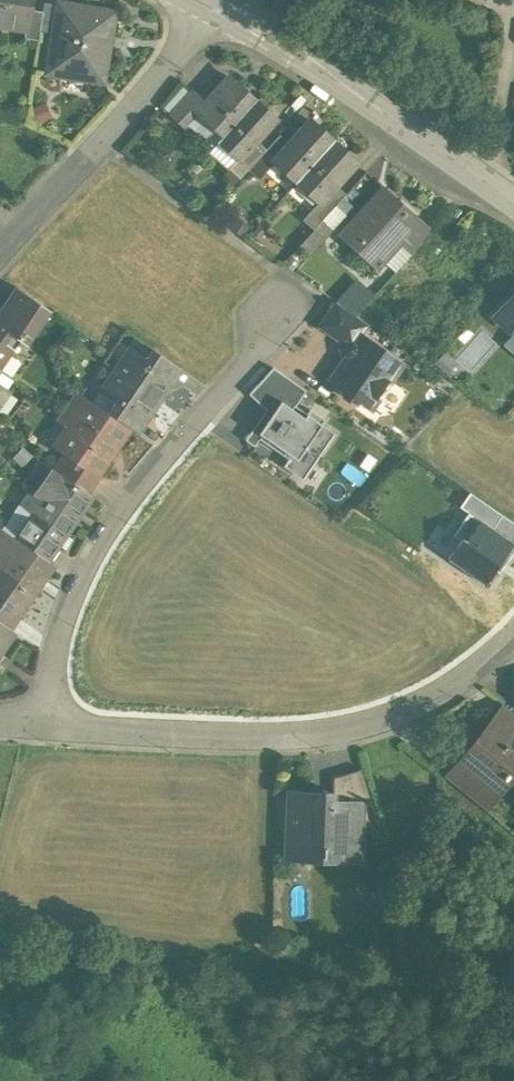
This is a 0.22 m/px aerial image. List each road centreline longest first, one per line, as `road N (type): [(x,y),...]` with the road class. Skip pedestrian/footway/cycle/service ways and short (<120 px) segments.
road 1 (track): [(513,1008),(504,1018),(67,966),(34,984)]
road 2 (residential): [(513,641),(454,689),(387,721),(291,738),(50,726)]
road 3 (residential): [(50,726),(56,648),(76,587),(112,527),(208,407),(288,328)]
road 4 (residential): [(220,10),(0,253)]
road 5 (unclassified): [(220,10),(483,176)]
road 6 (residential): [(483,176),(513,11)]

